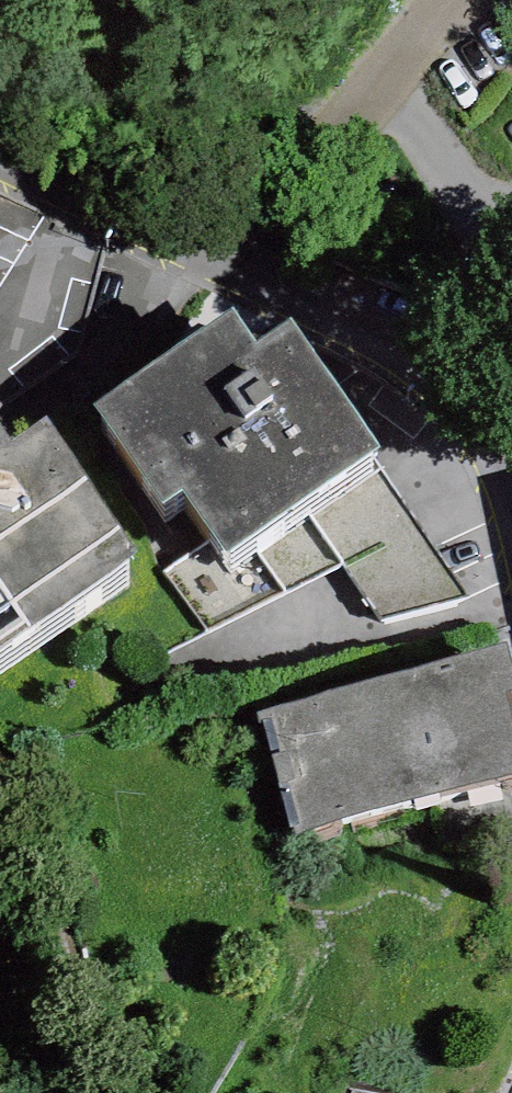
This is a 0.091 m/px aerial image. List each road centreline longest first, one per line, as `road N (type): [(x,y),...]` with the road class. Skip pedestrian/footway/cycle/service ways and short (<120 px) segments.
road 1 (residential): [(0,144),(247,260),(433,376)]
road 2 (residential): [(433,376),(497,446),(511,475)]

